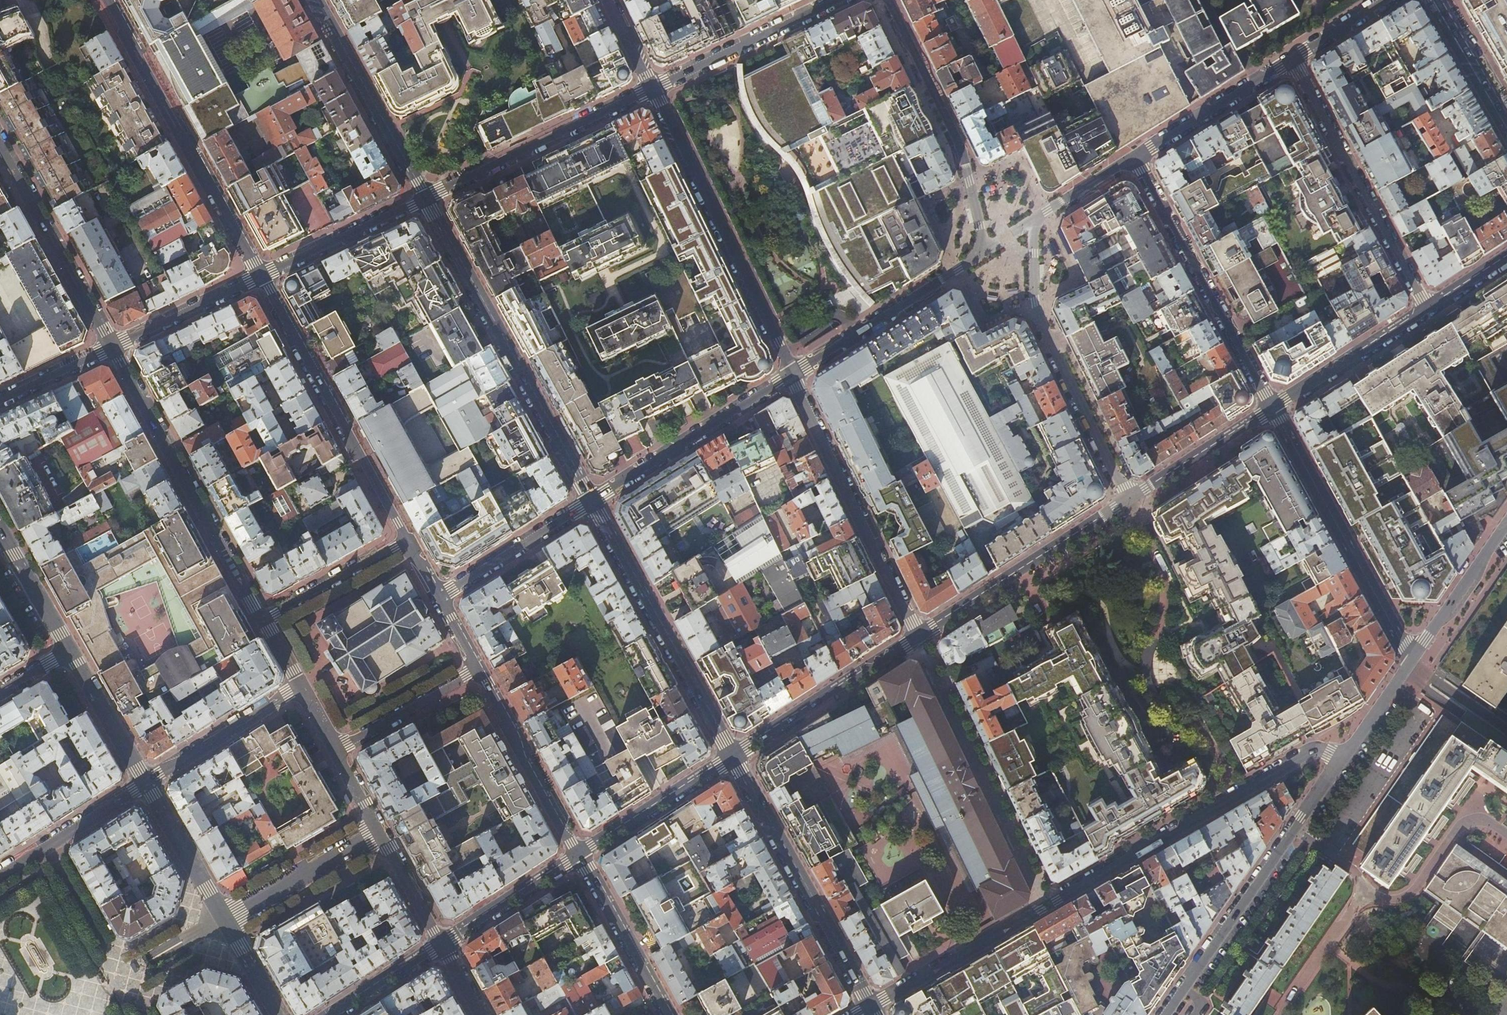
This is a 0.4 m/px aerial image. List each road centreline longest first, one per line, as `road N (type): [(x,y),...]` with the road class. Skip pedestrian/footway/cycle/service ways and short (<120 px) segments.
road 1 (residential): [(872,1008),(1311,752),(1343,757)]
road 2 (residential): [(425,200),(591,504)]
road 3 (residential): [(651,87),(793,373)]
road 4 (residential): [(260,277),(108,0)]
road 5 (residential): [(1166,1014),(1343,757)]
road 6 (residential): [(111,348),(261,619)]
road 7 (residential): [(1127,501),(1034,303),(1037,217)]
road 8 (residential): [(403,542),(260,277)]
road 9 (residential): [(793,373),(920,637)]
road 10 (residential): [(591,504),(733,757)]
road 11 (residential): [(1293,58),(1427,312)]
road 12 (residential): [(733,757),(872,1008)]
road 13 (residential): [(1414,655),(1272,407)]
road 14 (residential): [(1272,407),(1136,158)]
road 15 (residential): [(978,256),(966,170),(884,0)]
road 16 (residential): [(651,87),(425,200)]
road 17 (residential): [(1127,501),(920,637)]
road 18 (residential): [(591,504),(793,373)]
road 19 (residential): [(0,146),(111,348)]
road 20 (residential): [(317,0),(425,200)]
road 21 (residential): [(920,637),(733,757)]
road 22 (residential): [(793,373),(978,256)]
road 23 (residential): [(580,856),(475,668)]
road 24 (residential): [(840,0),(651,87)]
road 25 (residential): [(1136,158),(1293,58)]
road 26 (residential): [(145,786),(301,690)]
road 27 (residential): [(437,602),(591,504)]
road 28 (residential): [(733,757),(580,856)]
road 29 (residential): [(425,200),(260,277)]
road 30 (residential): [(1427,312),(1272,407)]
road 31 (residential): [(668,1014),(580,856)]
road 32 (residential): [(381,835),(227,924)]
road 33 (residential): [(1272,407),(1127,501)]
road 34 (residential): [(0,877),(145,786)]
road 35 (residential): [(260,277),(111,348)]
road 36 (residential): [(580,856),(442,946)]
road 37 (residential): [(1414,655),(1506,521)]
road 38 (residential): [(333,747),(475,668)]
road 39 (residential): [(403,542),(261,619)]
road 40 (unclassified): [(227,924),(145,786)]
road 41 (unclassified): [(145,786),(68,652)]
road 42 (secondary): [(1506,127),(1433,0)]
road 43 (unclassified): [(68,652),(1,534)]
road 44 (residential): [(442,946),(335,1014)]
road 45 (residential): [(381,835),(442,946)]
road 46 (residential): [(1343,757),(1414,655)]
road 47 (residential): [(111,348),(0,402)]

